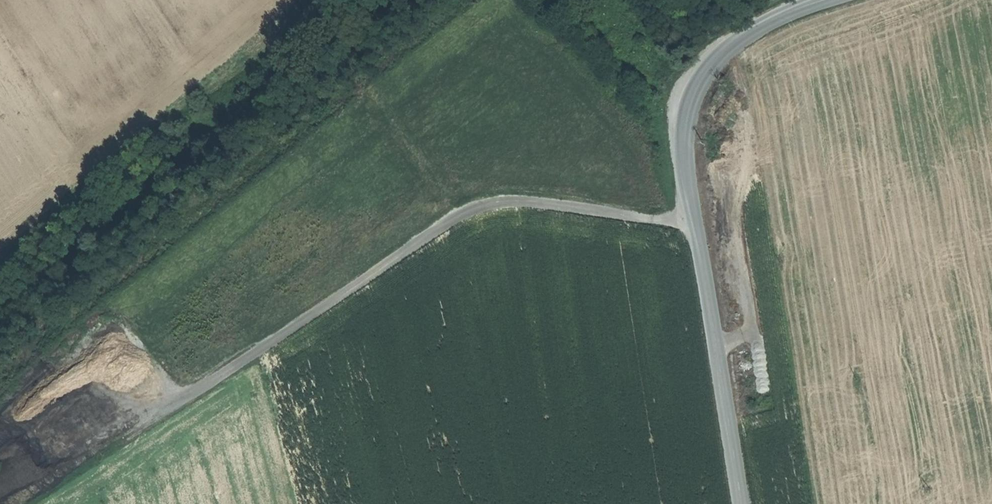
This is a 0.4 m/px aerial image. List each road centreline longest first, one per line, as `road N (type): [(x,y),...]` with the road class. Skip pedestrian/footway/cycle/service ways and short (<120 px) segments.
road 1 (track): [(697,220),(467,200),(58,469)]
road 2 (unclassified): [(728,48),(698,80),(684,150),(740,503)]
road 3 (track): [(0,269),(69,193),(325,0)]

